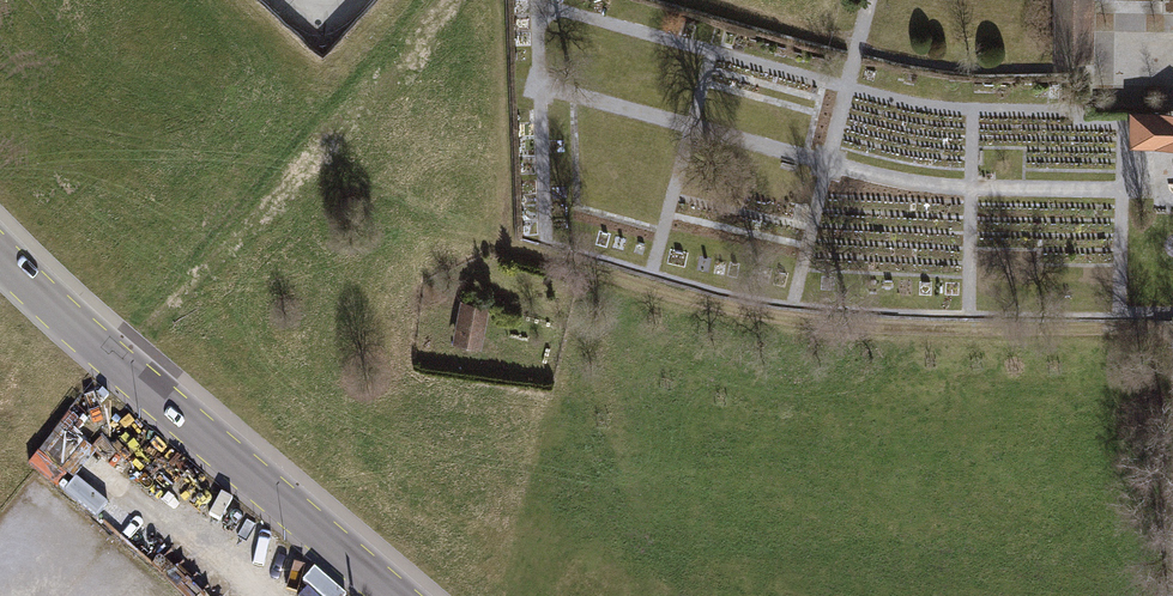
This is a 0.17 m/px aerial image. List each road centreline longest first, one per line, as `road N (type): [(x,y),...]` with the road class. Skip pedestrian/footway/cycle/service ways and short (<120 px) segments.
road 1 (track): [(1172,330),(901,328),(770,318),(505,246),(500,0)]
road 2 (secondary): [(0,257),(391,595)]
road 3 (track): [(699,0),(856,44)]

